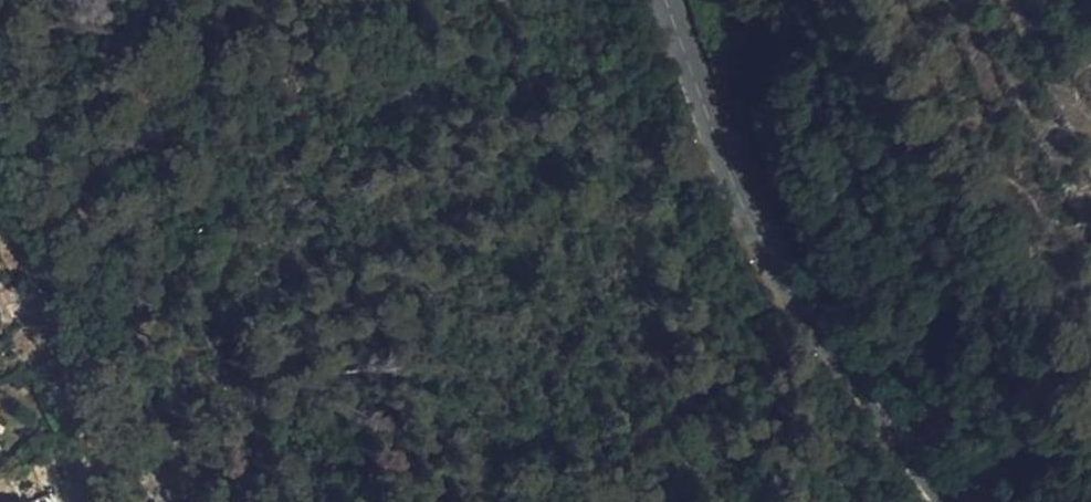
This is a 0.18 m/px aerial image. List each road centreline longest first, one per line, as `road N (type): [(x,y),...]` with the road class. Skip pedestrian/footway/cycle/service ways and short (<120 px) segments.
road 1 (secondary): [(946,501),(771,271),(663,0)]

